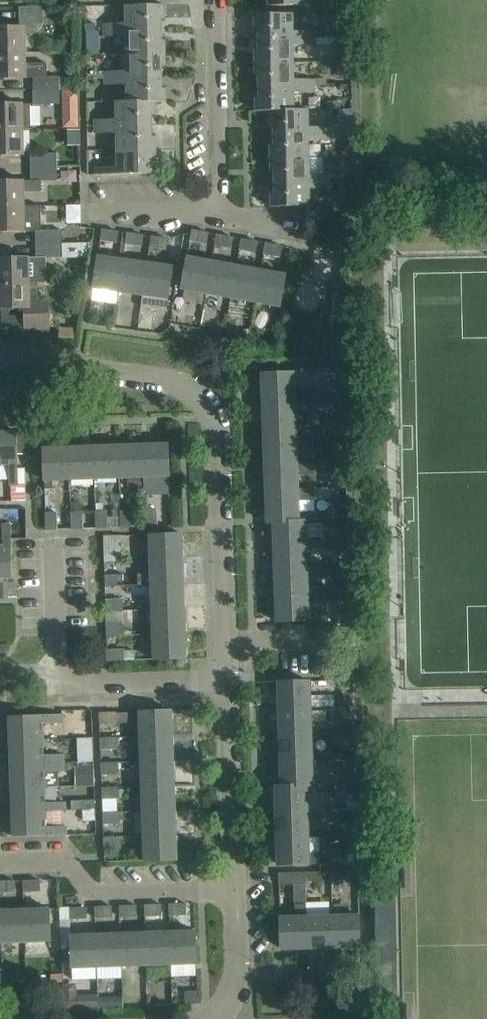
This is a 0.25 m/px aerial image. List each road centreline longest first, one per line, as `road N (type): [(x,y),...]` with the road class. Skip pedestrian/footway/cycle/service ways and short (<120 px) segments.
road 1 (residential): [(236,890),(214,418),(197,397),(166,381),(0,356)]
road 2 (residential): [(236,890),(93,895),(65,861),(0,863)]
road 3 (residential): [(220,1013),(239,971),(236,890)]

